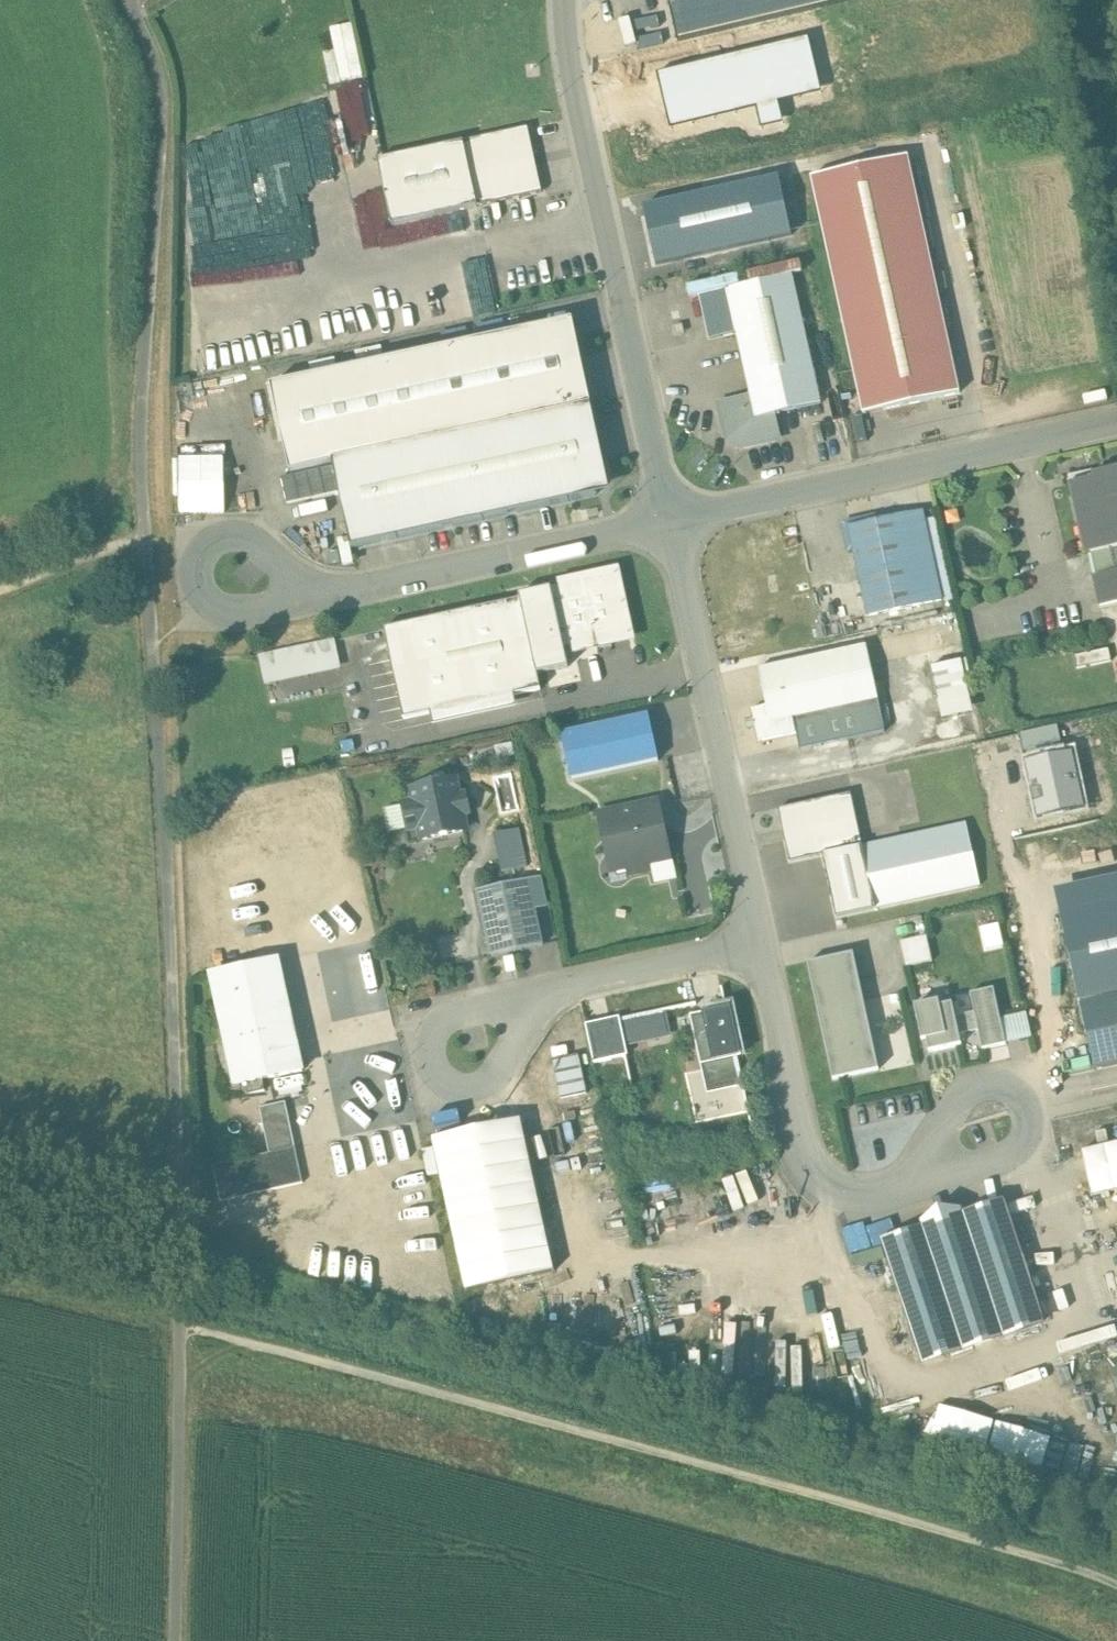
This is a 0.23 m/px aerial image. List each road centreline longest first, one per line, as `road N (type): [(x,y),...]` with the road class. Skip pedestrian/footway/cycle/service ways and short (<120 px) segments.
road 1 (residential): [(131,0),(163,103),(142,413),(171,883),(183,1323)]
road 2 (residential): [(570,0),(666,512)]
road 3 (unclassified): [(666,512),(1116,419)]
road 4 (residential): [(666,512),(758,937)]
road 5 (residential): [(941,1161),(892,1193),(854,1196),(805,1163),(758,937)]
road 6 (residential): [(666,512),(299,599)]
road 7 (track): [(177,1640),(183,1323)]
road 8 (residential): [(551,989),(452,1009),(431,1030),(428,1057),(439,1080),(466,1090),(488,1081),(510,1052)]
road 9 (residential): [(941,1161),(981,1172),(1019,1151),(1020,1100),(981,1086),(944,1117),(937,1137)]
road 10 (residential): [(299,599),(271,550),(226,532),(199,550),(191,576),(206,603),(241,608)]
road 11 (residential): [(758,937),(551,989)]

